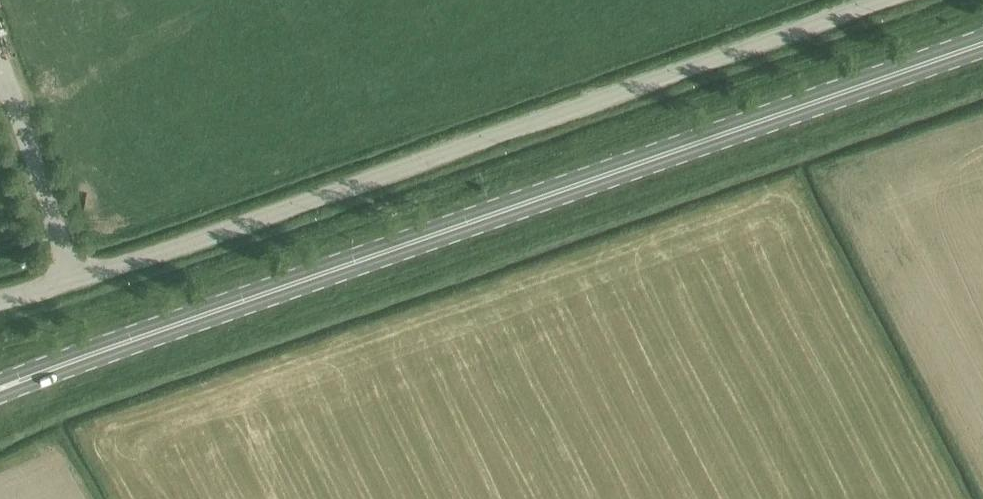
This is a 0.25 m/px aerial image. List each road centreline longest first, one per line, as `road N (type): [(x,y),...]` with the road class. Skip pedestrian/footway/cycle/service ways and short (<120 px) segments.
road 1 (primary): [(6,388),(982,45)]
road 2 (unclassified): [(0,302),(881,0)]

